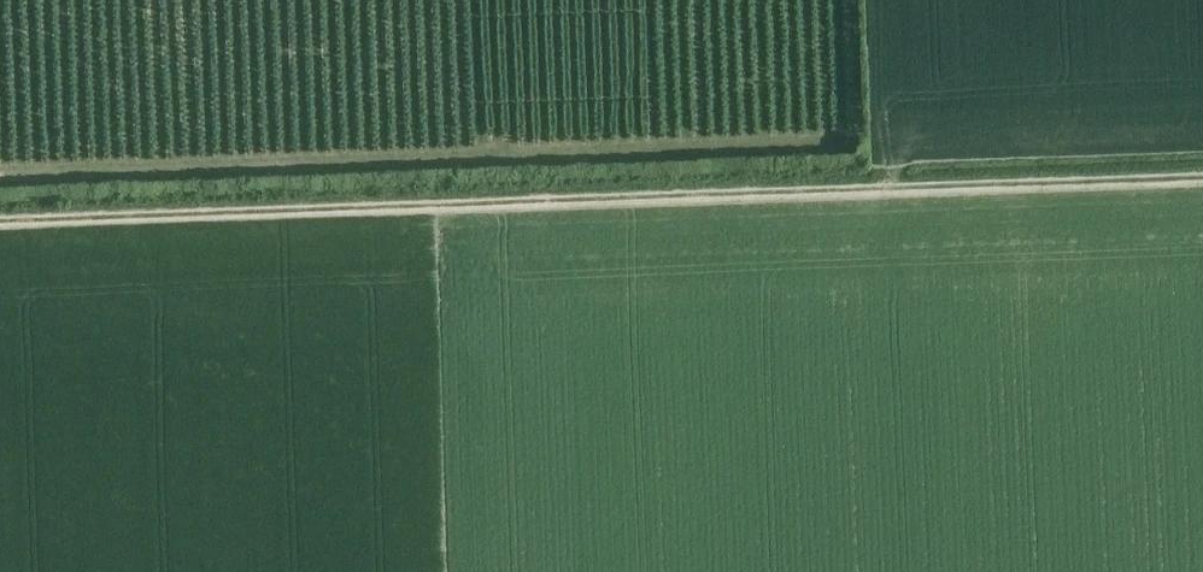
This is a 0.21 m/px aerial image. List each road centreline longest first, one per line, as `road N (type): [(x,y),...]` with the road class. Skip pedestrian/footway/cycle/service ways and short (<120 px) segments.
road 1 (track): [(0,221),(1202,173)]

